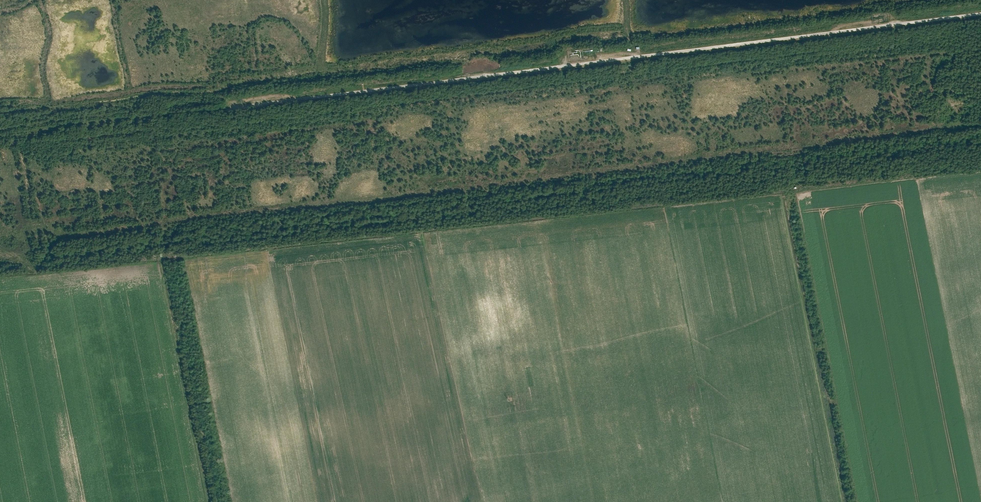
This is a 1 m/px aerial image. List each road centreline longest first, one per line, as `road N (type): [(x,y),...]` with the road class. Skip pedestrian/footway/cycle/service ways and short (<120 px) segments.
road 1 (track): [(980,14),(229,108)]

